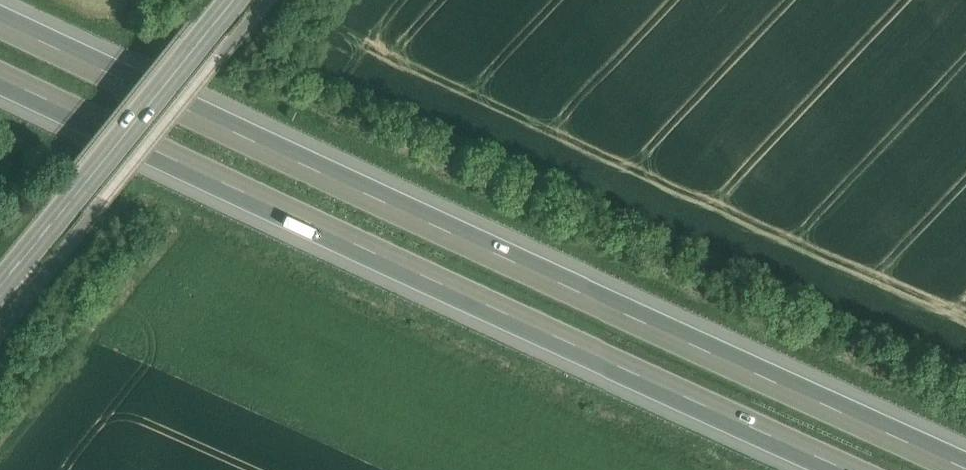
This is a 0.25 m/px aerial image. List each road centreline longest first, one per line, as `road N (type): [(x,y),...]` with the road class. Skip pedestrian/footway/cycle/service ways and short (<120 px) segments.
road 1 (motorway): [(965,461),(0,18)]
road 2 (motorway): [(0,73),(873,469)]
road 3 (secondary): [(0,283),(232,0)]
road 4 (track): [(0,445),(171,239)]

